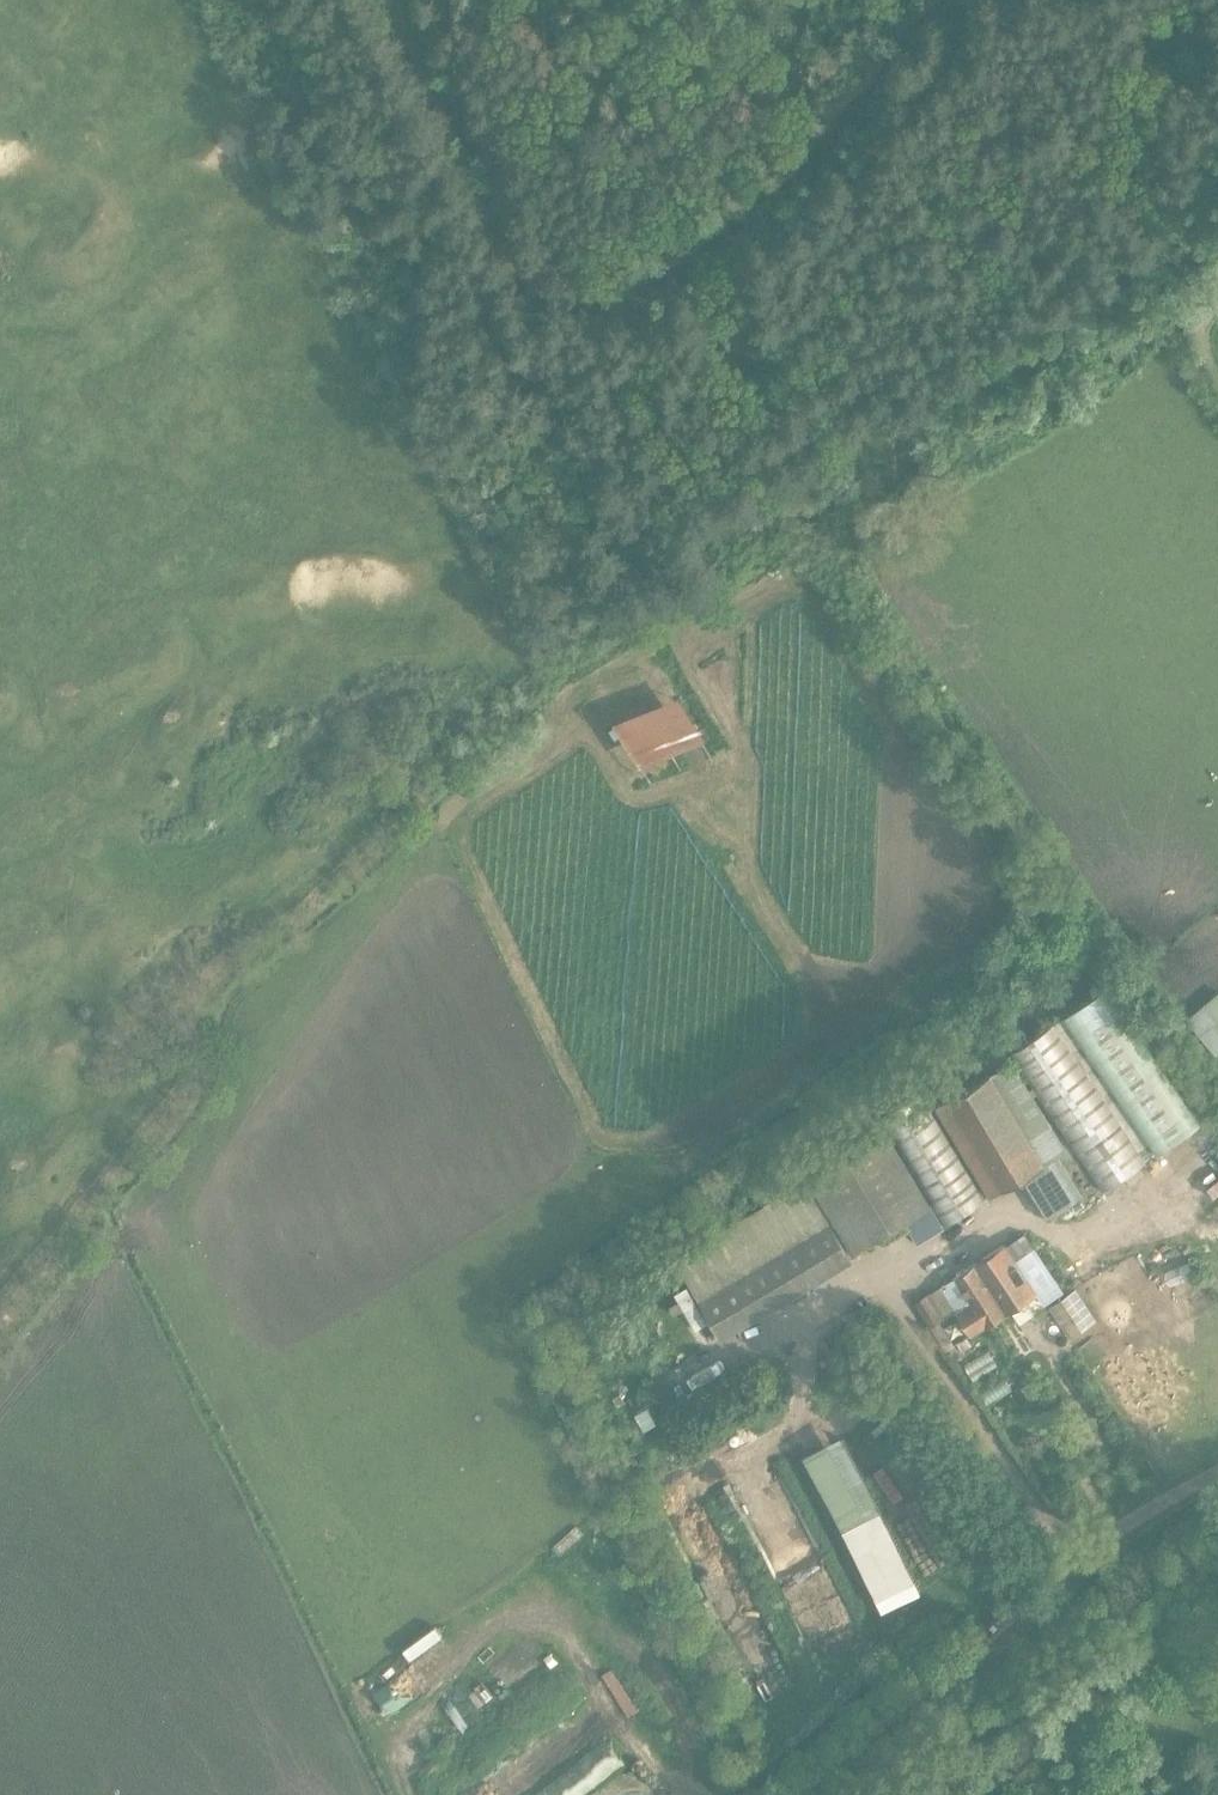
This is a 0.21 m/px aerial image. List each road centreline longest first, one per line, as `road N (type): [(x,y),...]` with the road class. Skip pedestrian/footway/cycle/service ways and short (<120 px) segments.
road 1 (unclassified): [(781,1794),(1076,1557),(1217,1472)]

